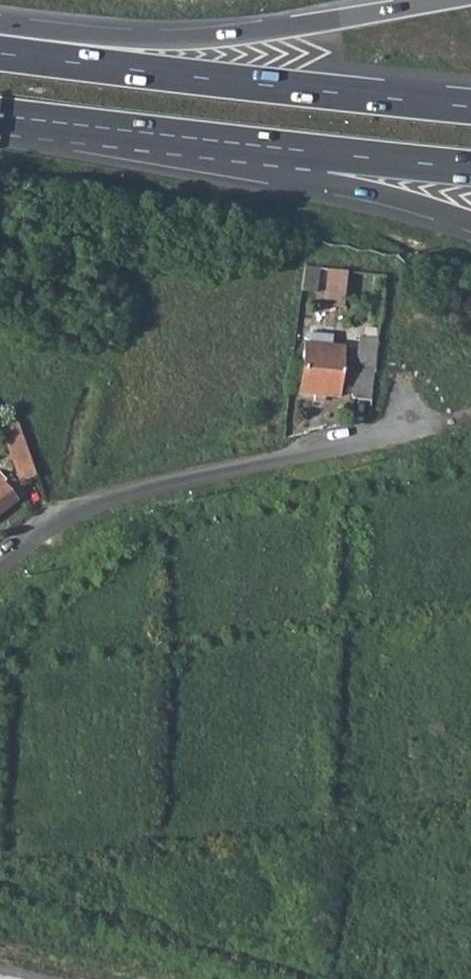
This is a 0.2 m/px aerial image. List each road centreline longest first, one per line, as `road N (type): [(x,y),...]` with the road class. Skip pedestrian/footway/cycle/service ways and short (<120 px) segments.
road 1 (residential): [(0,570),(61,521),(102,501),(461,417)]
road 2 (trunk): [(470,107),(0,49)]
road 3 (trunk): [(437,0),(212,39),(0,25)]
road 4 (trunk): [(0,115),(292,150)]
road 5 (trunk): [(292,150),(327,178),(470,222)]
road 6 (trunk): [(292,150),(470,169)]

